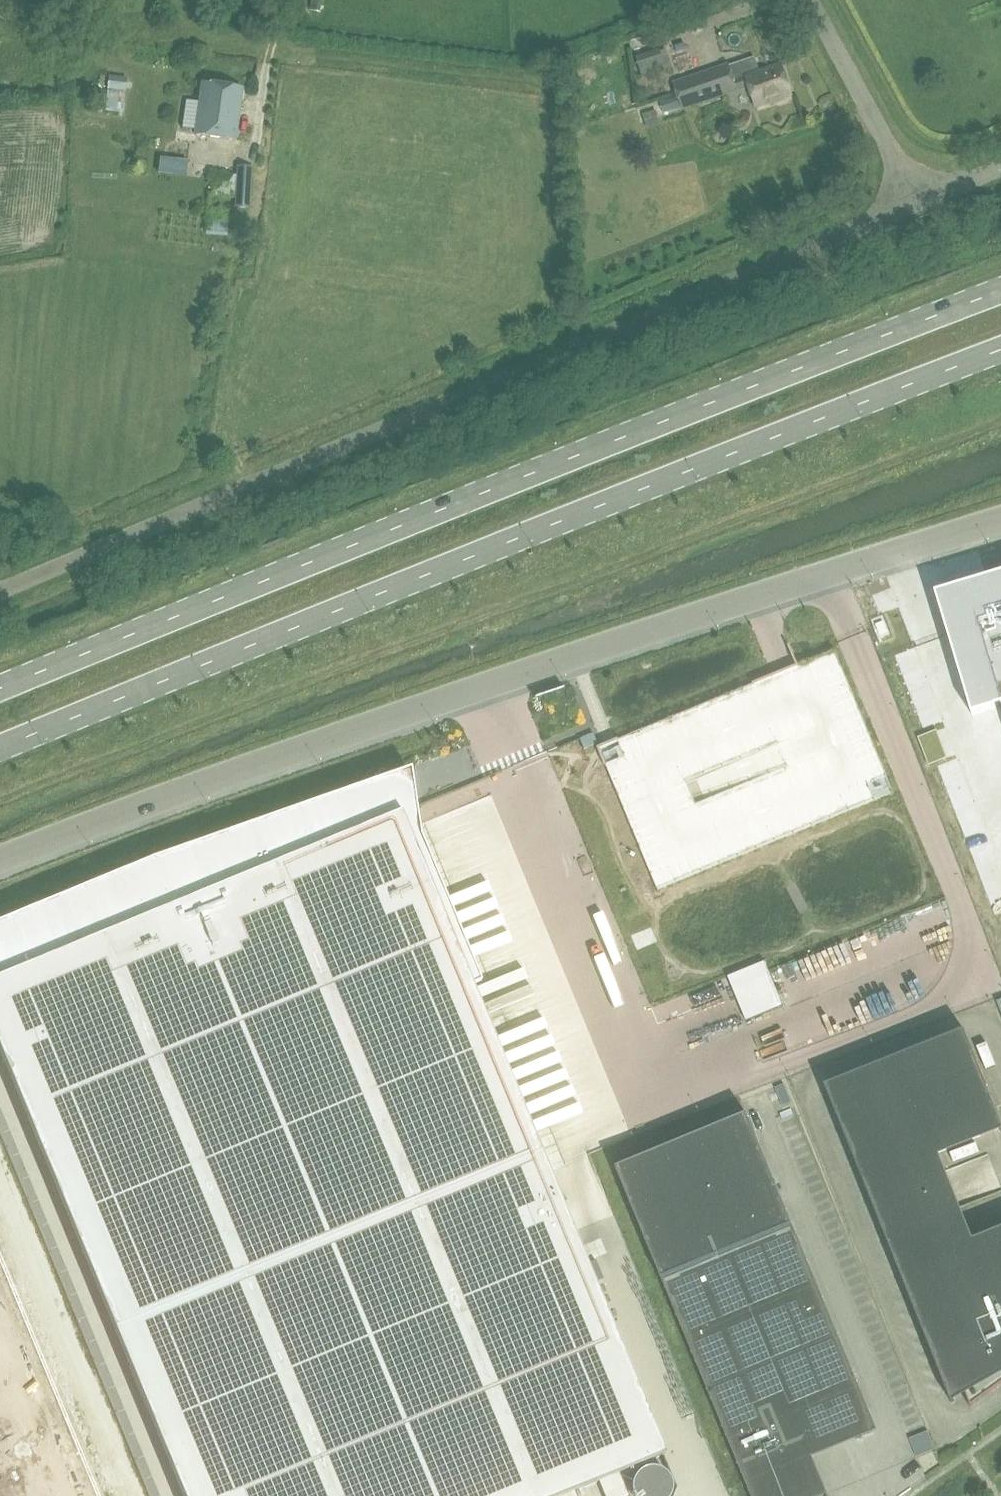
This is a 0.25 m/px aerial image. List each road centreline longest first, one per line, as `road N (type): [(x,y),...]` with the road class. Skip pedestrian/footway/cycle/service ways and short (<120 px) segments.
road 1 (primary): [(0,751),(632,494),(1000,356)]
road 2 (primary): [(1000,299),(0,693)]
road 3 (unclassified): [(1000,517),(634,633),(0,856)]
road 4 (unclassified): [(0,591),(921,198)]
road 5 (unclassified): [(921,198),(804,0)]

